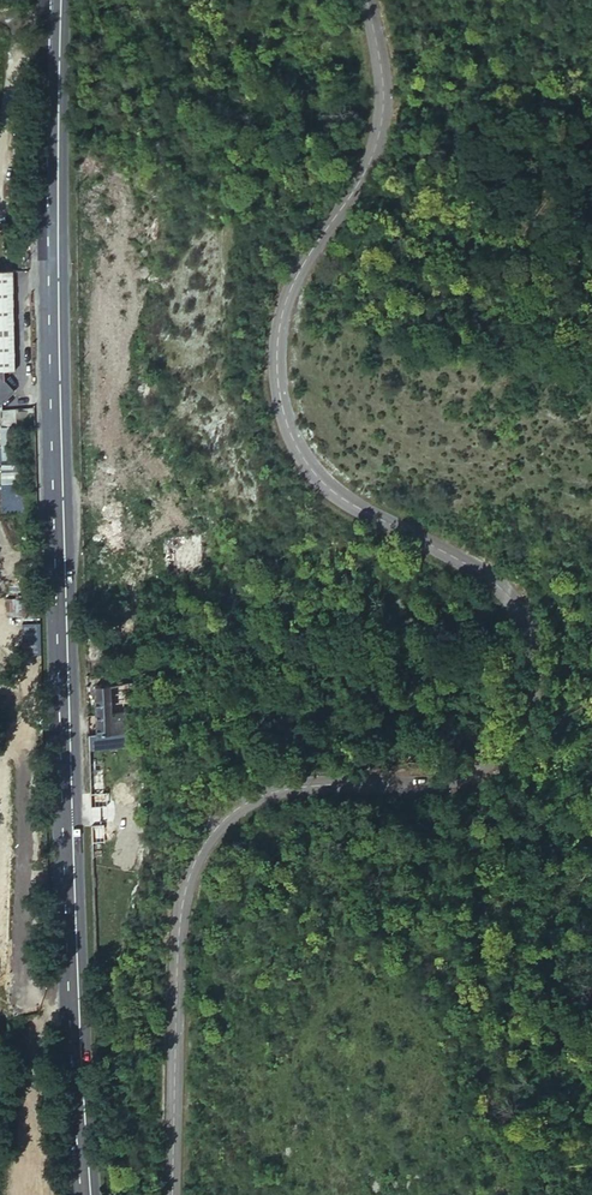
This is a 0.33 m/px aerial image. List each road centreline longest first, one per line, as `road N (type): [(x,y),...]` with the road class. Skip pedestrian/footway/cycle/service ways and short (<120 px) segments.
road 1 (secondary): [(368,0),(380,85),(376,133),(360,178),(292,287),(277,364),(282,400),(307,462),(327,484),(505,589),(527,615),(545,663),(529,717),(483,764),(408,781),(273,791),(227,818),(204,849),(182,907),(170,1194)]
road 2 (primary): [(86,1194),(58,406),(58,0)]

